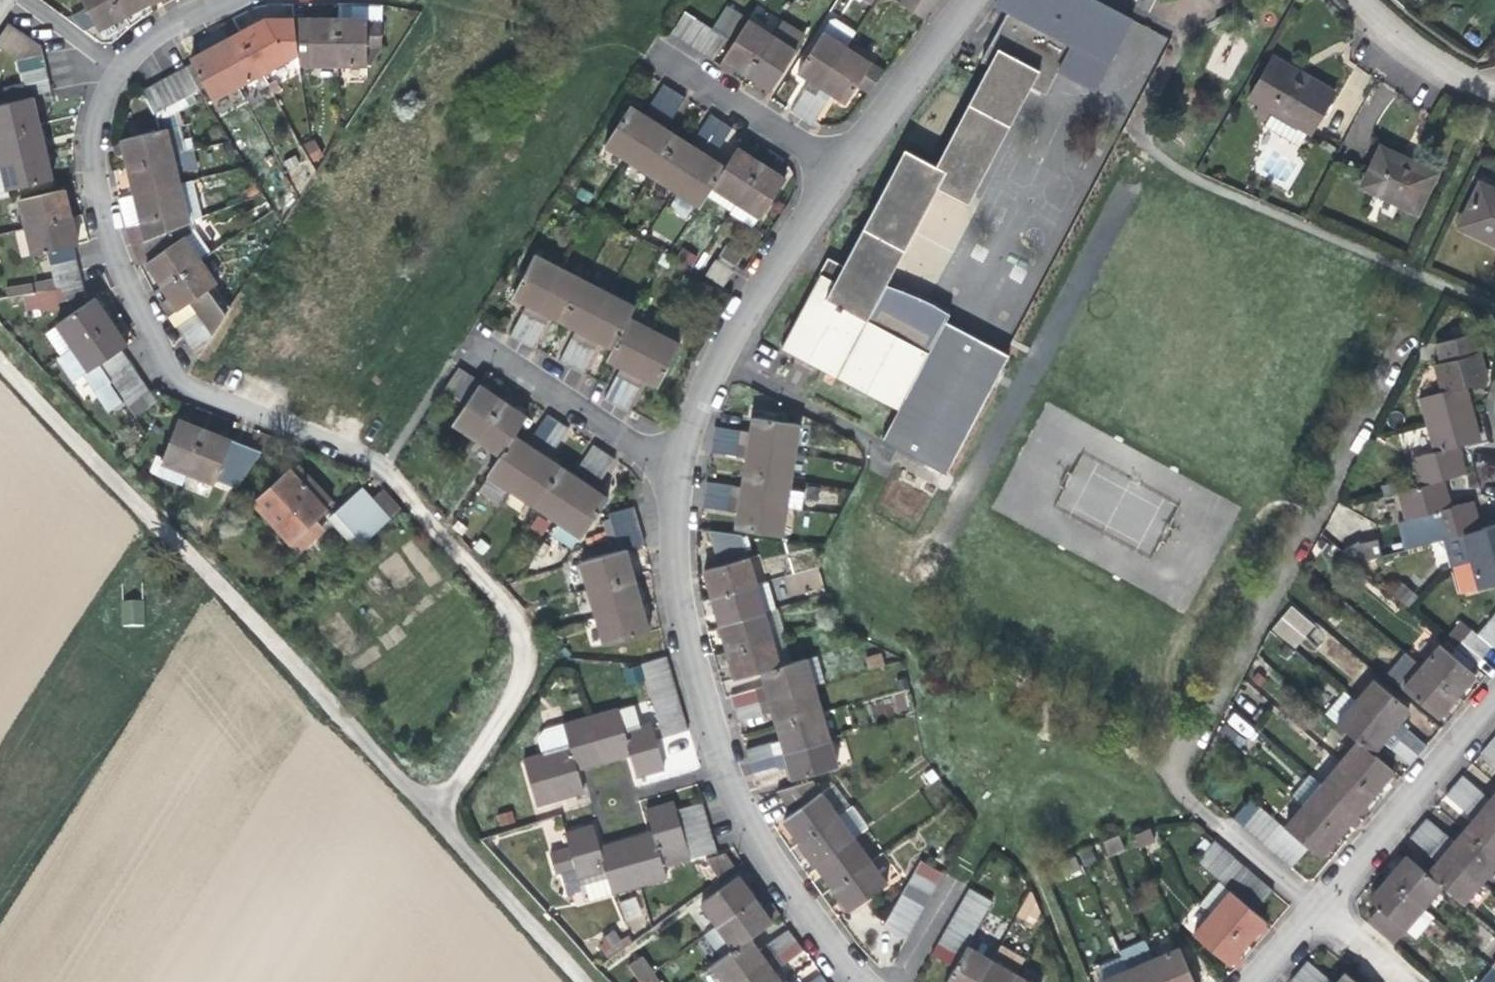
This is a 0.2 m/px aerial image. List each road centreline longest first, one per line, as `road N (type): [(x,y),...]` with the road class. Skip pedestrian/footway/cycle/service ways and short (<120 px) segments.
road 1 (track): [(585,981),(427,804),(0,361)]
road 2 (residential): [(1317,910),(1194,806),(1179,786),(1178,761),(1406,336)]
road 3 (residential): [(120,71),(95,132),(93,178),(117,259),(157,350),(184,381),(217,399),(386,472)]
road 4 (track): [(386,472),(510,612),(523,661),(513,694),(468,764),(427,804)]
road 5 (residential): [(842,172),(722,352),(677,470)]
road 6 (residential): [(677,470),(677,596),(722,769)]
road 7 (residential): [(1317,910),(1494,703)]
road 8 (residential): [(722,769),(761,848),(859,981)]
road 9 (residential): [(677,470),(487,348)]
road 10 (residential): [(969,0),(842,172)]
road 11 (residential): [(842,172),(668,60)]
road 12 (residential): [(1358,0),(1409,44),(1494,95)]
road 13 (residential): [(228,0),(157,35),(120,71)]

